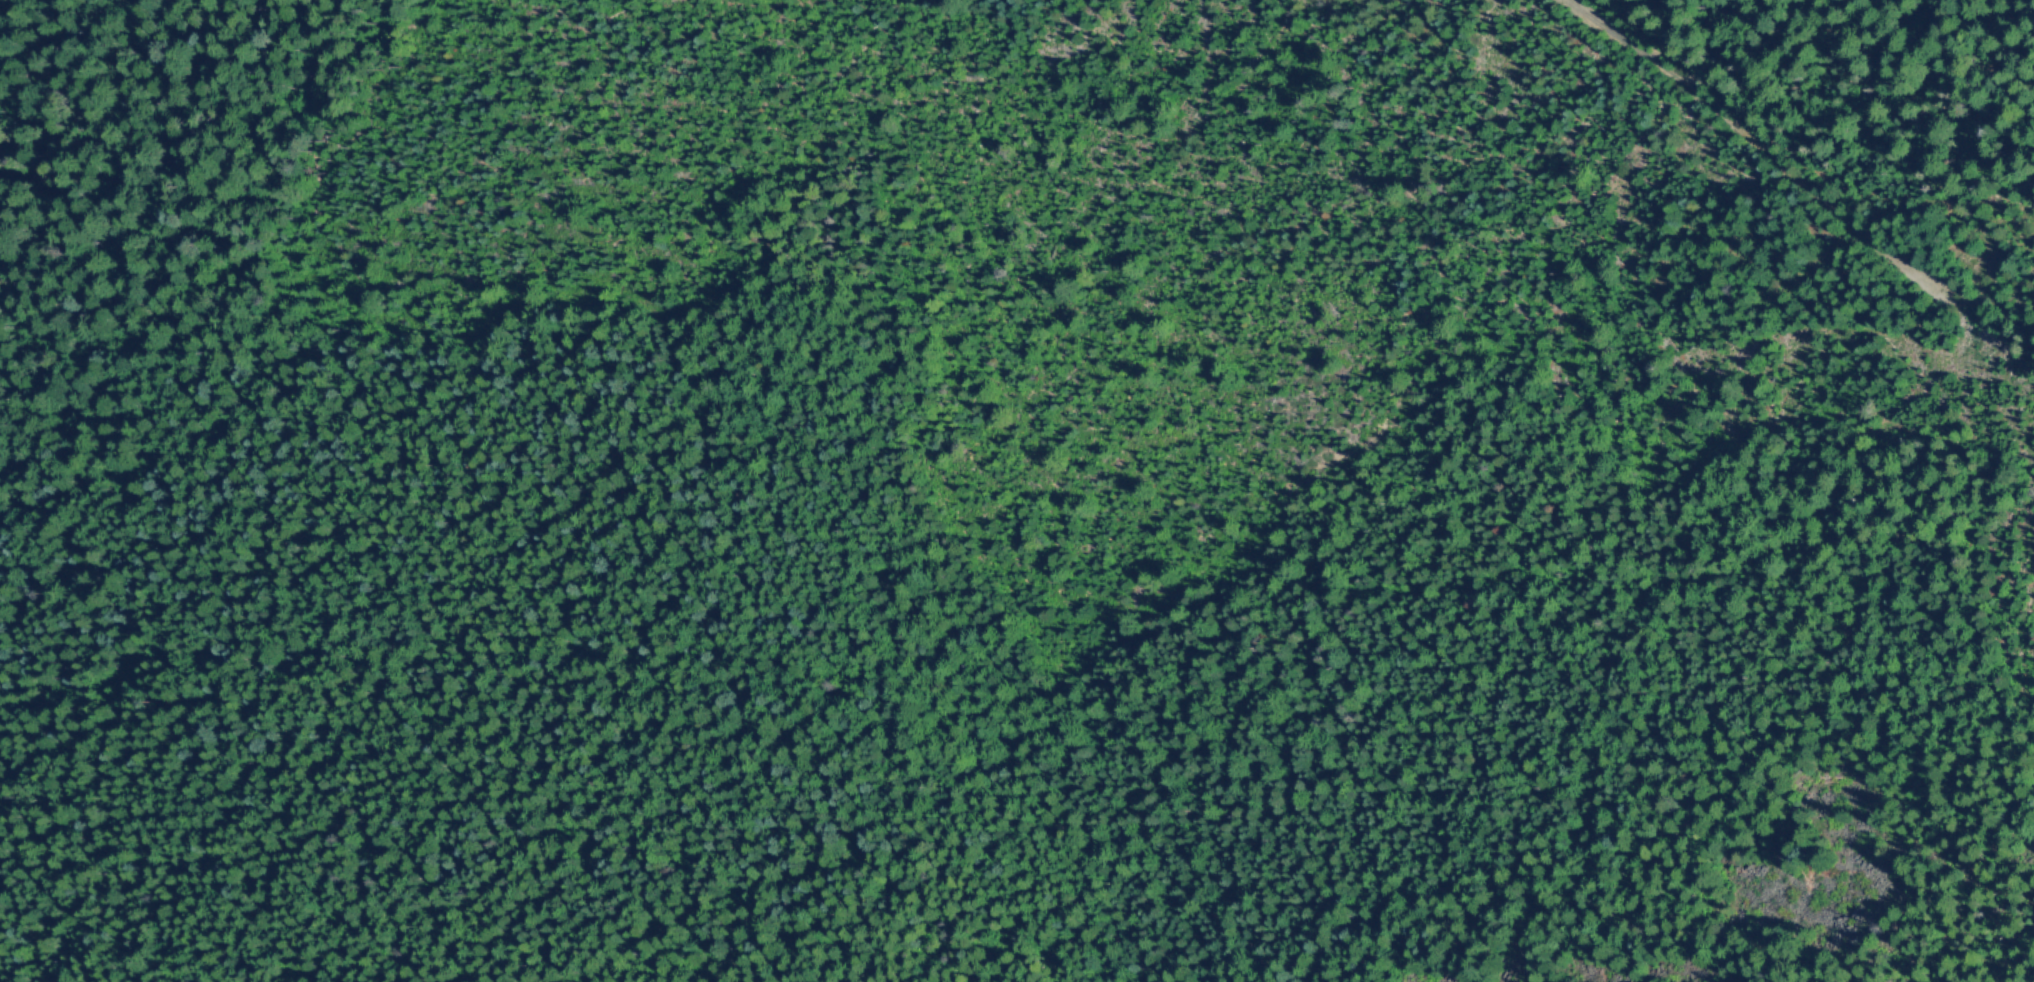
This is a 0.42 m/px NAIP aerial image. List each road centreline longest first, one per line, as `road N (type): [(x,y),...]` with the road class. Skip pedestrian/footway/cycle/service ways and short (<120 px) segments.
road 1 (track): [(1575,0),(1927,285)]

